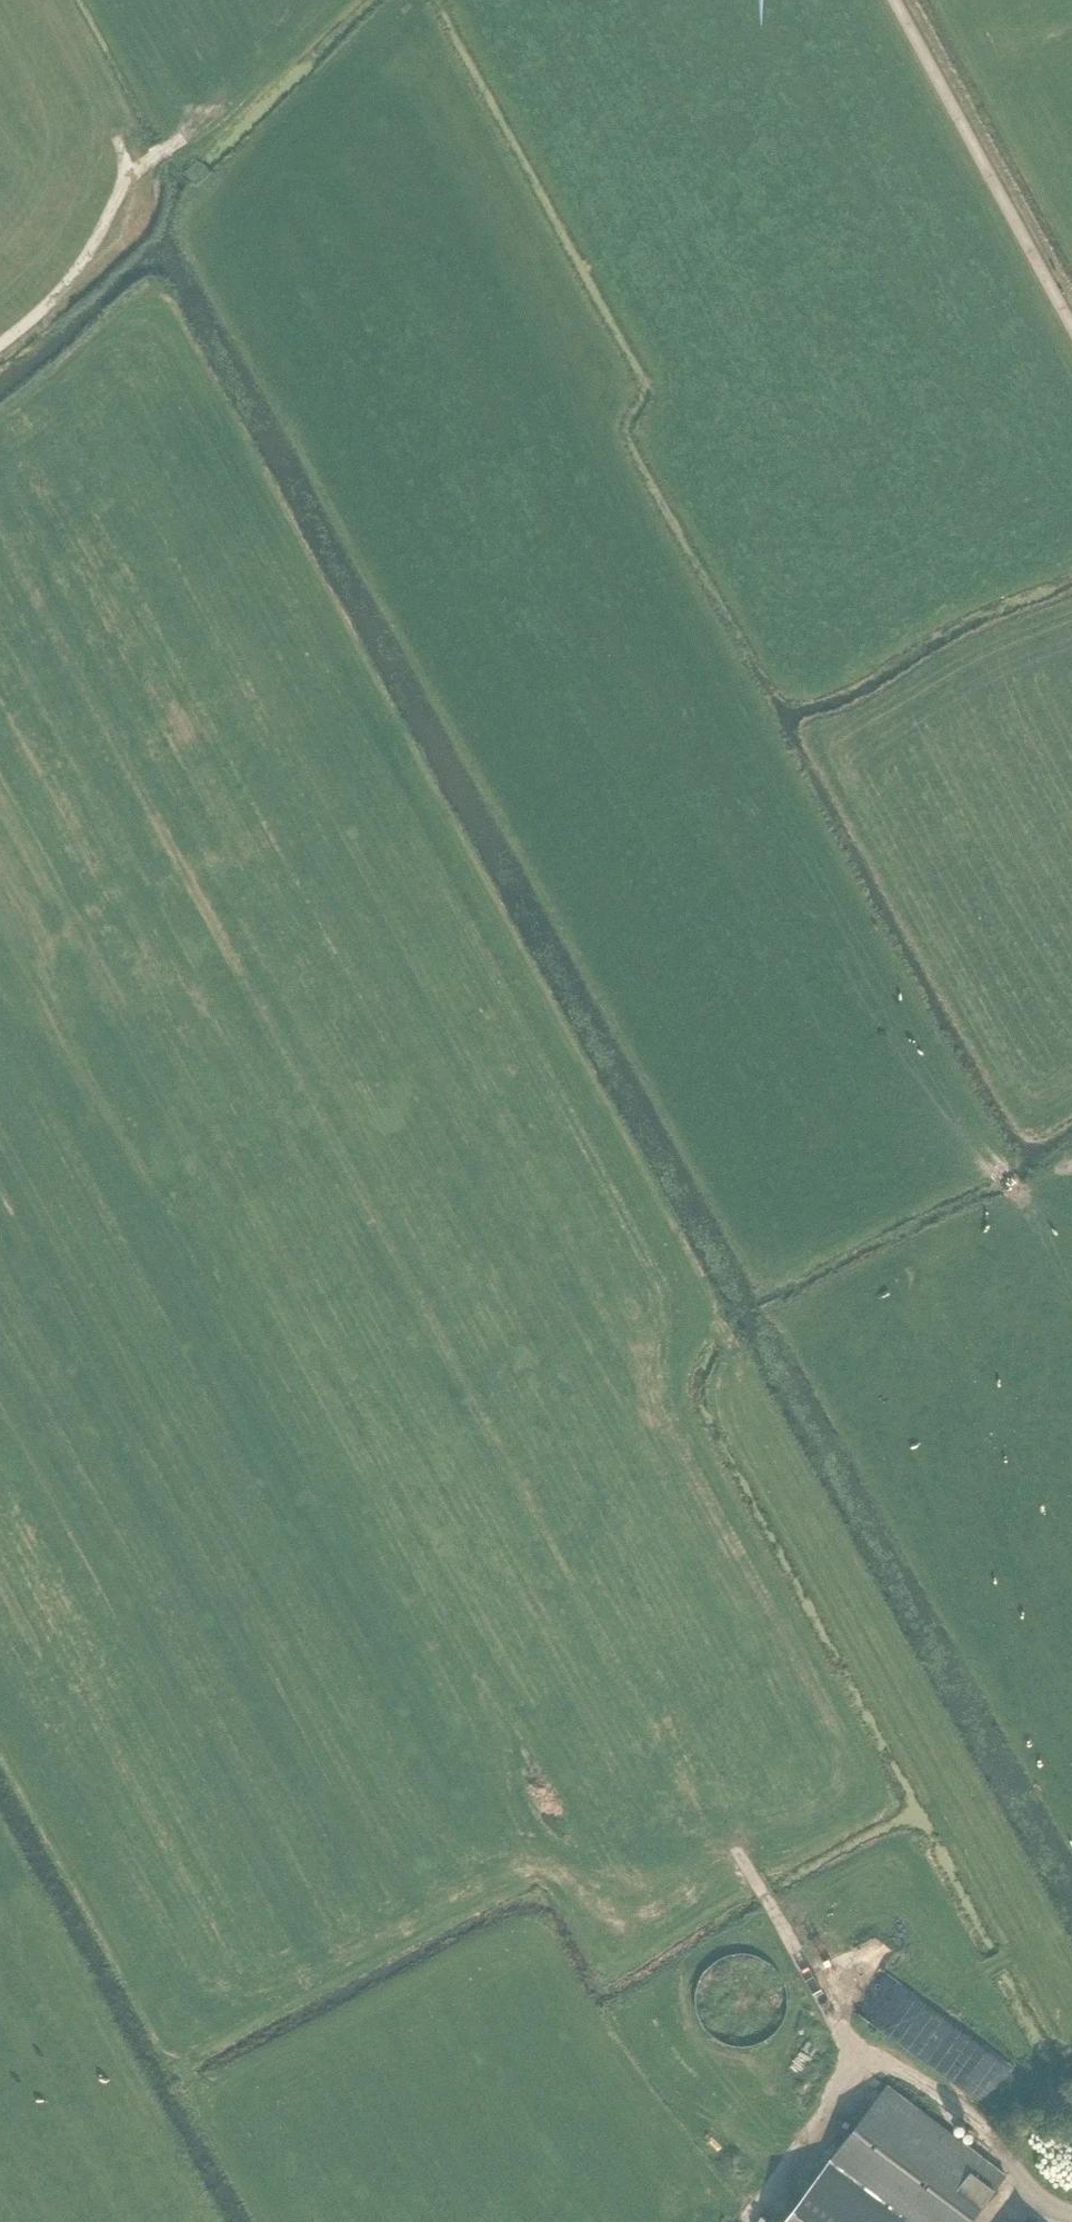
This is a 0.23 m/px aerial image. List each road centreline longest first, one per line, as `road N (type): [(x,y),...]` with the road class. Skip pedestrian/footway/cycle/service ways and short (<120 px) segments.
road 1 (track): [(1071,324),(895,0)]
road 2 (track): [(0,344),(67,293),(126,183),(189,137)]

